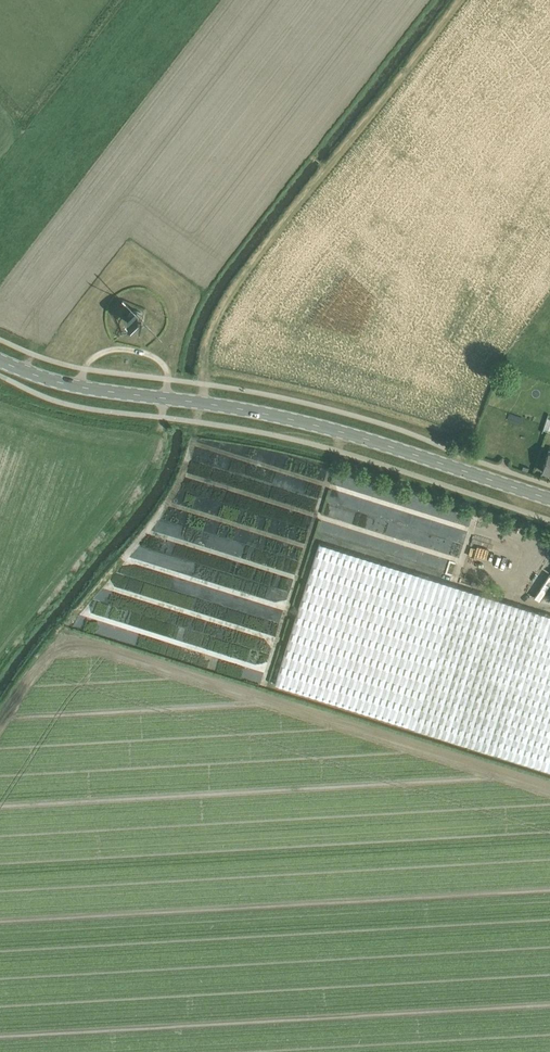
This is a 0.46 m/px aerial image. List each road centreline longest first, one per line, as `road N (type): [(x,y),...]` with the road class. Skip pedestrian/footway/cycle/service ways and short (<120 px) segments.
road 1 (secondary): [(549,498),(339,430),(81,387),(0,360)]

